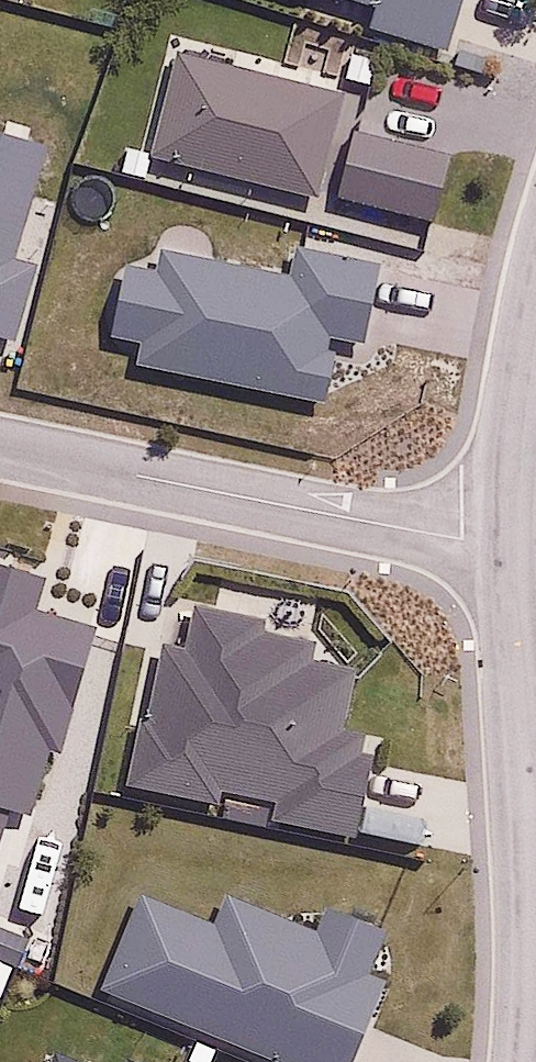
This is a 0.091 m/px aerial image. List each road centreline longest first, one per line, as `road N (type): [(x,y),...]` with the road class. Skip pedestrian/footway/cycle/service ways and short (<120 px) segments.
road 1 (residential): [(521,538),(465,540),(0,447)]
road 2 (residential): [(535,738),(521,538)]
road 3 (residential): [(521,538),(520,439),(535,347)]

